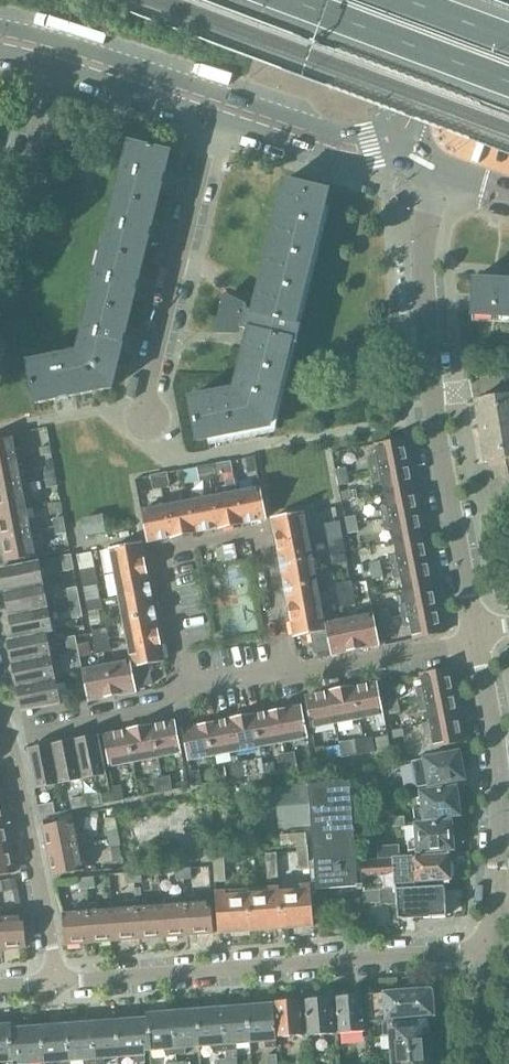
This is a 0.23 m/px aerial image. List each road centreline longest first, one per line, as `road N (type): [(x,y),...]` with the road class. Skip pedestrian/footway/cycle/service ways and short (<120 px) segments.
road 1 (residential): [(475,640),(436,440),(427,324),(424,240),(442,171)]
road 2 (unclassified): [(57,984),(488,953)]
road 3 (residential): [(192,694),(168,554),(263,536),(291,676)]
road 4 (motorway): [(152,0),(508,130)]
road 5 (residential): [(153,421),(176,268),(219,110)]
road 6 (residential): [(502,900),(504,799),(475,640)]
road 7 (residential): [(57,984),(12,740)]
road 8 (residential): [(0,289),(65,55)]
road 9 (motorway): [(283,0),(508,84)]
road 10 (residential): [(192,694),(170,710),(12,740)]
road 11 (residential): [(291,676),(475,640)]
road 12 (unclassified): [(386,142),(354,152),(219,110)]
road 13 (unclassified): [(219,110),(65,55)]
road 14 (unclassified): [(386,142),(410,110),(452,0)]

